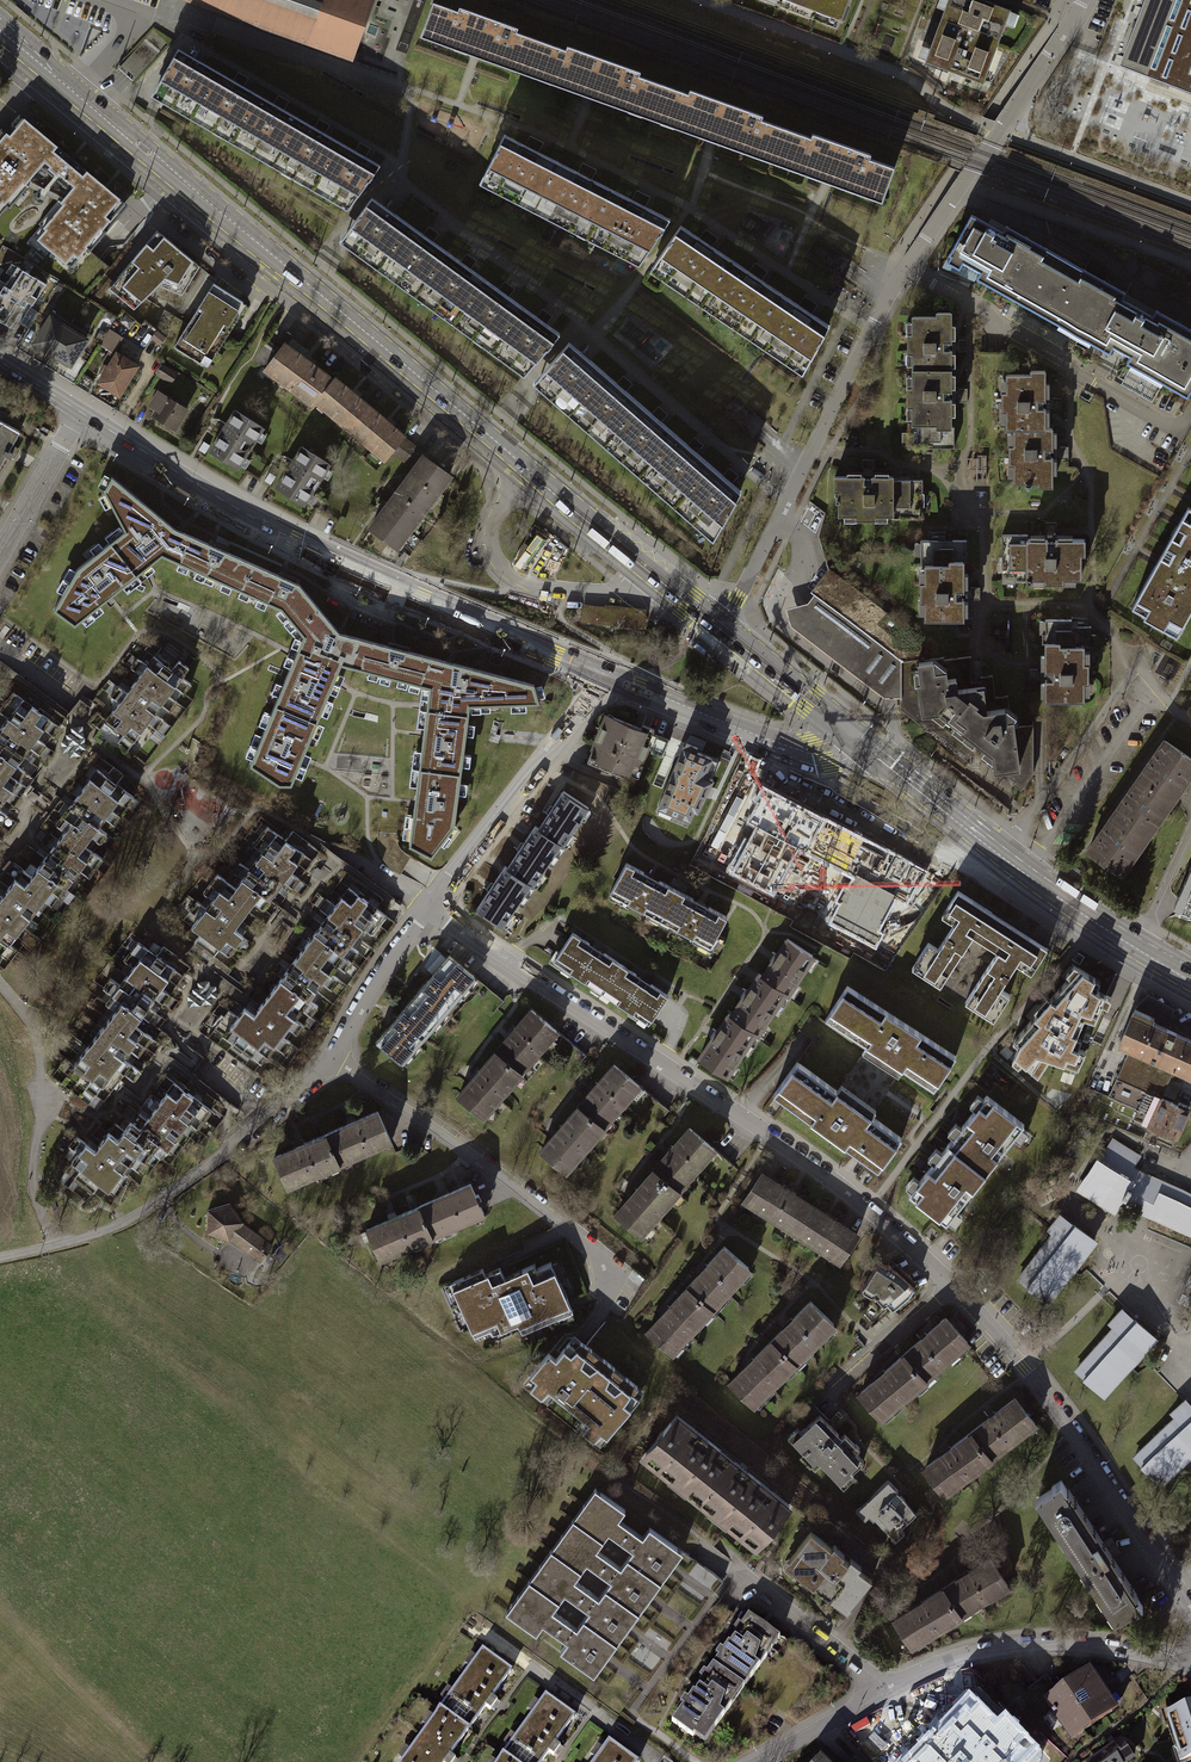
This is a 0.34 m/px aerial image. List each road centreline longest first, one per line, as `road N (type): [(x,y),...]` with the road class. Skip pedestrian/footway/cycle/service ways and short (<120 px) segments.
road 1 (residential): [(1190,1611),(1022,1367),(908,1247),(812,1167),(427,908)]
road 2 (primary): [(718,625),(0,29)]
road 3 (residential): [(1081,0),(888,296),(738,598),(718,625)]
road 4 (tertiary): [(604,676),(313,550),(79,411)]
road 5 (residential): [(427,908),(311,1079),(230,1149),(124,1220),(50,1245)]
road 6 (residential): [(1190,1668),(1103,1647),(1011,1645),(959,1656),(879,1693)]
road 7 (residential): [(1001,856),(1132,670),(1190,722)]
road 8 (residential): [(604,676),(427,908)]
road 9 (tertiary): [(851,730),(820,749),(785,749),(604,676)]
road 10 (primary): [(1001,856),(851,730)]
road 11 (residential): [(879,1693),(867,1672),(740,1577)]
road 12 (primary): [(851,730),(718,625)]
road 13 (residential): [(79,411),(0,549)]
road 14 (primary): [(1132,946),(1001,856)]
road 15 (residential): [(879,1693),(757,1761)]
road 16 (residential): [(1190,822),(1132,946)]

